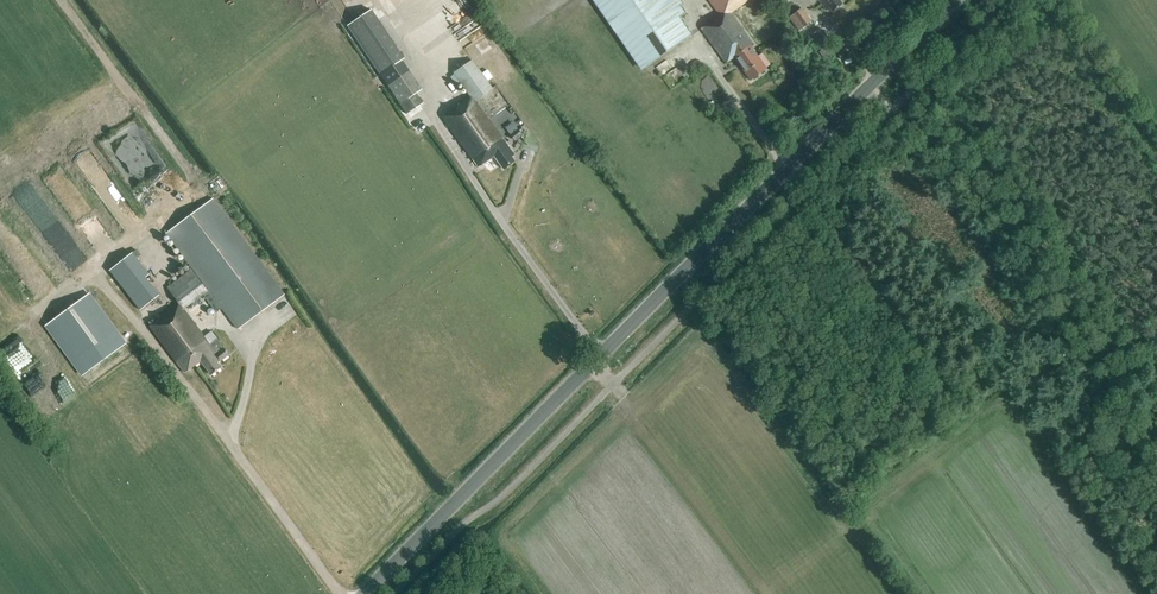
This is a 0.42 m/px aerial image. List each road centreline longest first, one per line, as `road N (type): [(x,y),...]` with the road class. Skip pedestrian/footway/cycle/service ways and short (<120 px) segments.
road 1 (tertiary): [(365,593),(955,0)]

